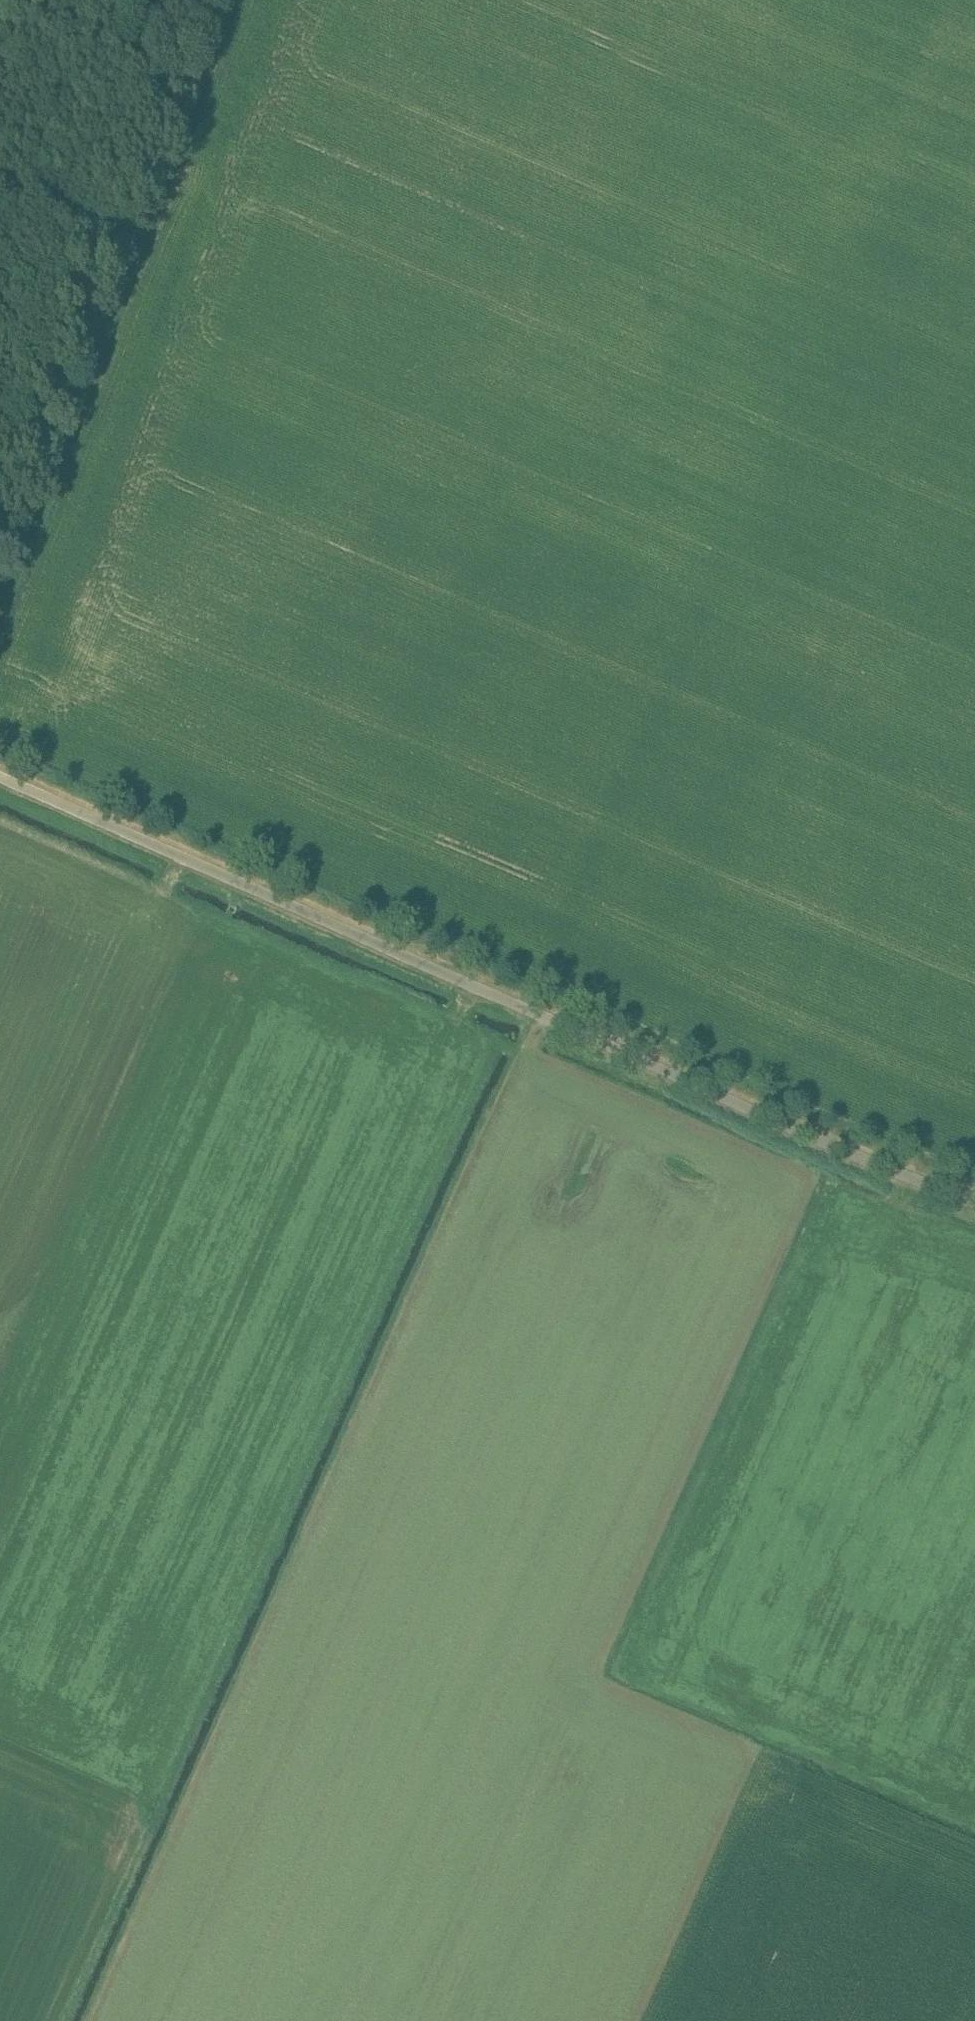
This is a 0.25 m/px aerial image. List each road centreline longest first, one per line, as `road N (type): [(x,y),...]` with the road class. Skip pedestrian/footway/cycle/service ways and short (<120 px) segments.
road 1 (unclassified): [(974,1208),(558,1033),(0,779)]

